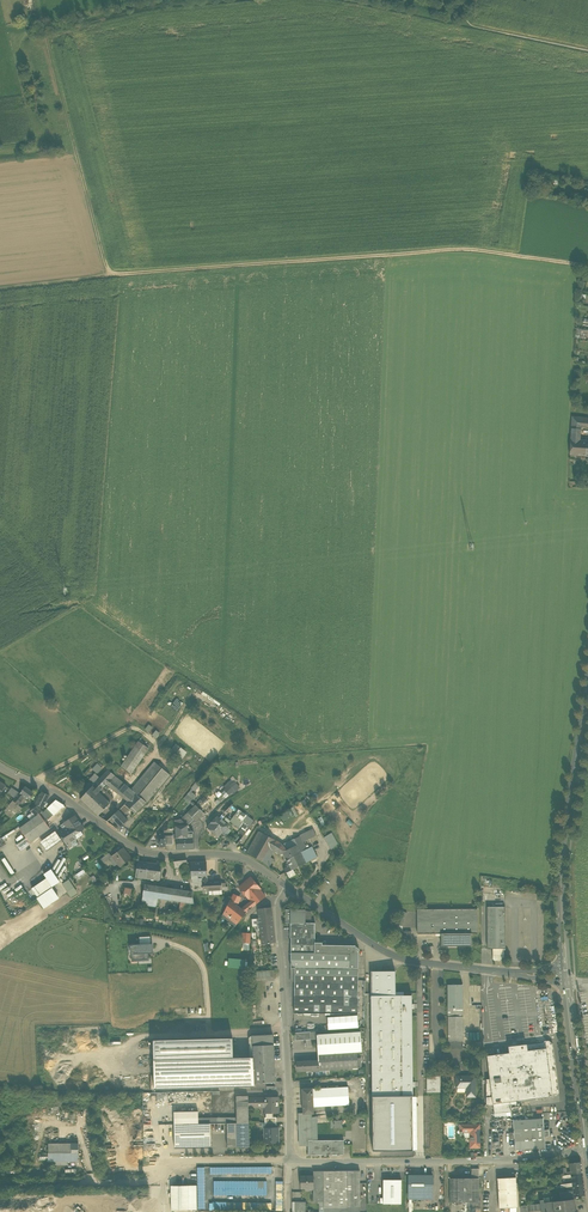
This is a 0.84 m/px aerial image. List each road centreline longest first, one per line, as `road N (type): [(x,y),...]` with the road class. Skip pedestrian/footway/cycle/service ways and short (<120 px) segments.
road 1 (track): [(587,265),(467,248),(108,270),(37,0)]
road 2 (residential): [(288,887),(238,856),(145,851),(57,793),(0,767)]
road 3 (residential): [(565,978),(402,959),(288,887)]
road 4 (residential): [(587,1151),(289,1163)]
road 5 (tertiary): [(565,978),(562,856),(587,682)]
road 6 (residential): [(0,1186),(147,1183),(167,1165),(289,1163)]
road 7 (residential): [(289,1163),(279,910),(288,887)]
road 8 (tertiary): [(565,978),(587,1151)]

